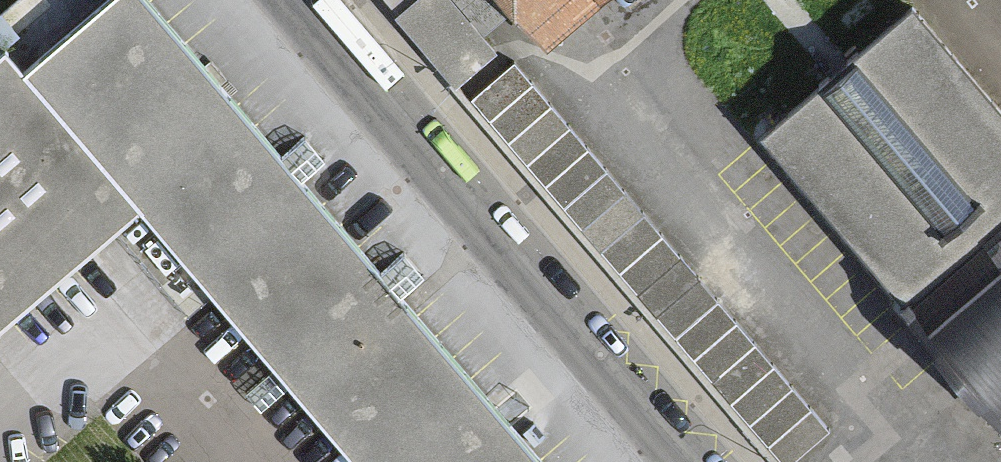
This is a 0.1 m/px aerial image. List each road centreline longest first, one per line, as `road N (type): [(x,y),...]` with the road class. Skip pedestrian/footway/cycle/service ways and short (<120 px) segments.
road 1 (secondary): [(688,461),(308,0)]

